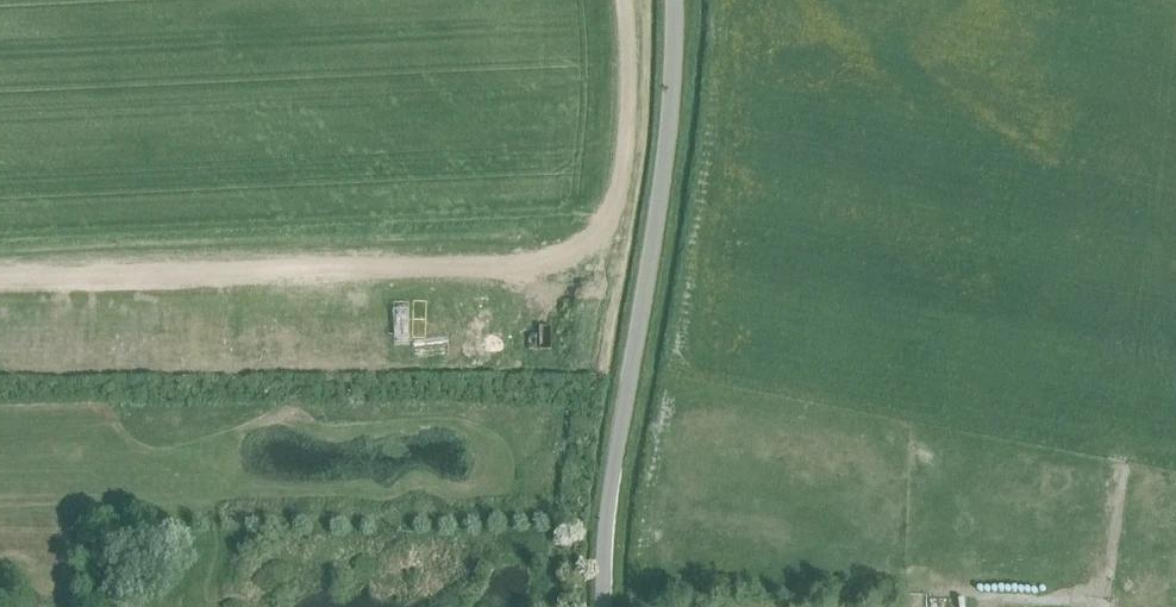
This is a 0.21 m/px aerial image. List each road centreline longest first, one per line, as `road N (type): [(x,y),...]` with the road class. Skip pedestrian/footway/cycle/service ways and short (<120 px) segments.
road 1 (track): [(0,289),(550,260),(615,216),(628,0)]
road 2 (unclassified): [(606,606),(611,508),(671,142),(676,0)]

